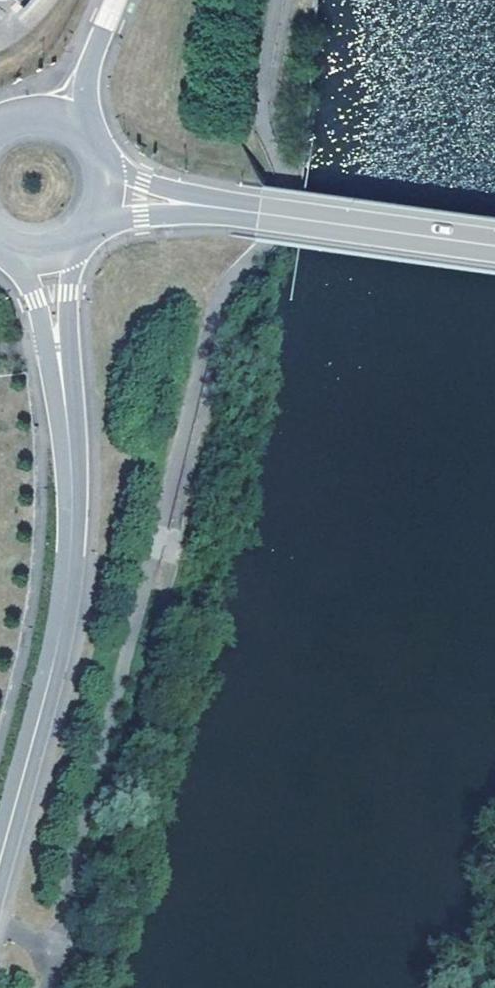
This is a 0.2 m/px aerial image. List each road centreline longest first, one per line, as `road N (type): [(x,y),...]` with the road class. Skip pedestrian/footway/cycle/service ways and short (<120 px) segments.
road 1 (unclassified): [(0,853),(59,634),(74,520),(72,466)]
road 2 (tertiary): [(494,244),(221,208)]
road 3 (unclassified): [(72,466),(73,248)]
road 4 (unclassified): [(14,257),(36,304),(72,466)]
road 5 (tertiary): [(76,133),(111,0)]
road 6 (tertiary): [(94,228),(221,208)]
road 7 (tertiary): [(221,208),(103,173)]

